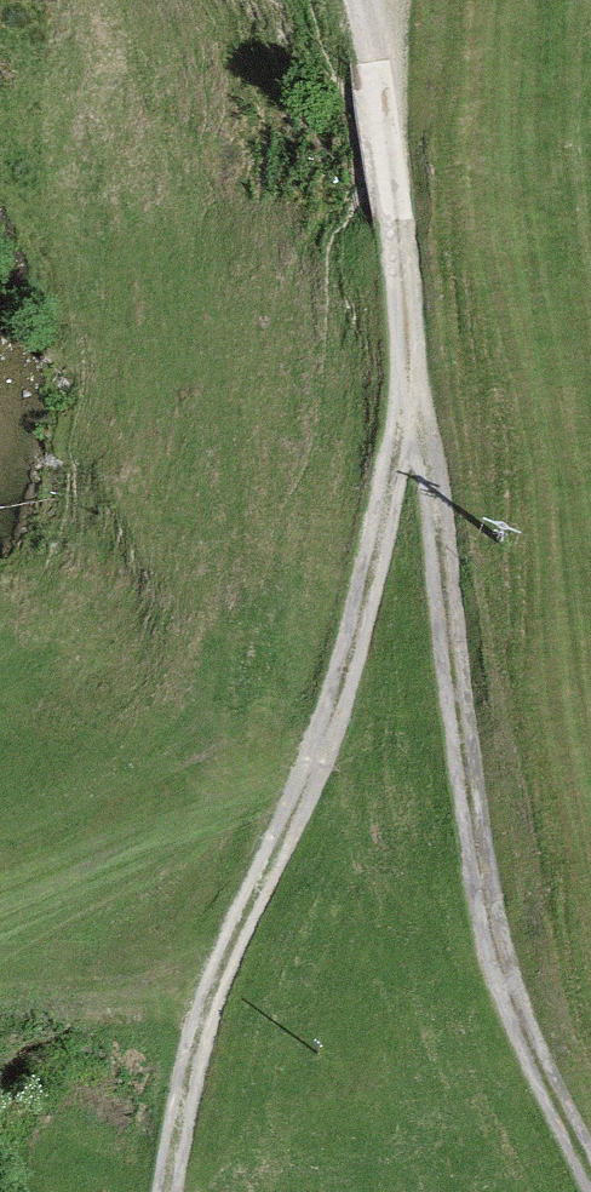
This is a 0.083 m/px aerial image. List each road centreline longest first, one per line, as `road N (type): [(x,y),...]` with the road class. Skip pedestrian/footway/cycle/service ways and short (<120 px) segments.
road 1 (track): [(167,1191),(197,1032),(312,753),(419,405)]
road 2 (track): [(590,1179),(531,1055),(480,876),(419,405)]
road 3 (track): [(419,405),(365,0)]

